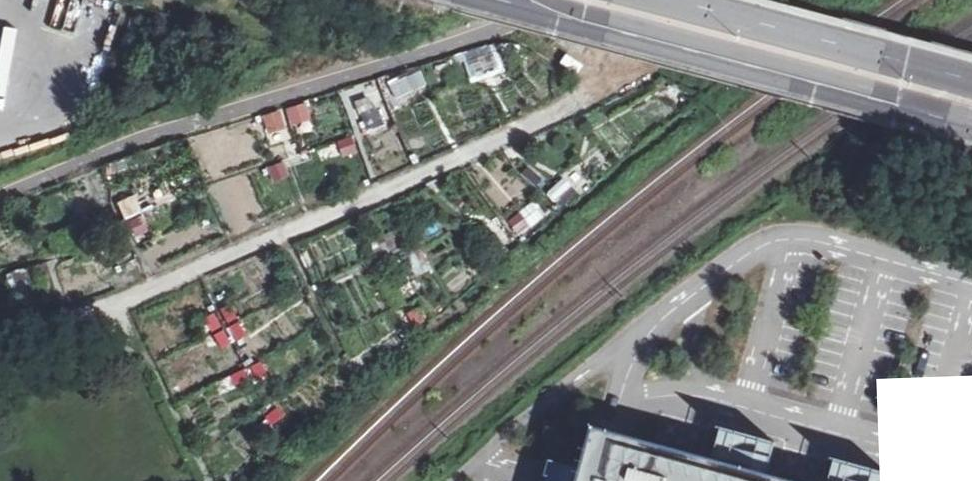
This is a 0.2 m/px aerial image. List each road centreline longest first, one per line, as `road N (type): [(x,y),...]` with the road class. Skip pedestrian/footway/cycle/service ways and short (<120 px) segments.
road 1 (secondary): [(468,0),(971,132)]
road 2 (secondary): [(971,86),(640,0)]

